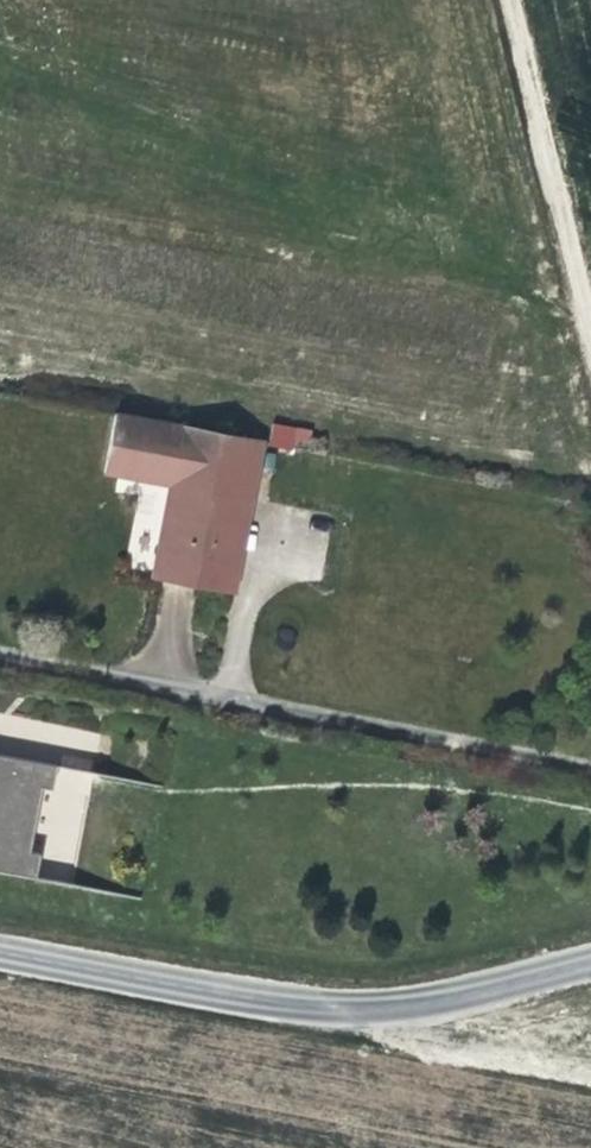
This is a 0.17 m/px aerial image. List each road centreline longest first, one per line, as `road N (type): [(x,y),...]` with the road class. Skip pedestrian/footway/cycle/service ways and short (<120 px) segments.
road 1 (tertiary): [(0,951),(227,997),(349,1009),(450,999),(590,961)]
road 2 (track): [(590,368),(502,0)]

